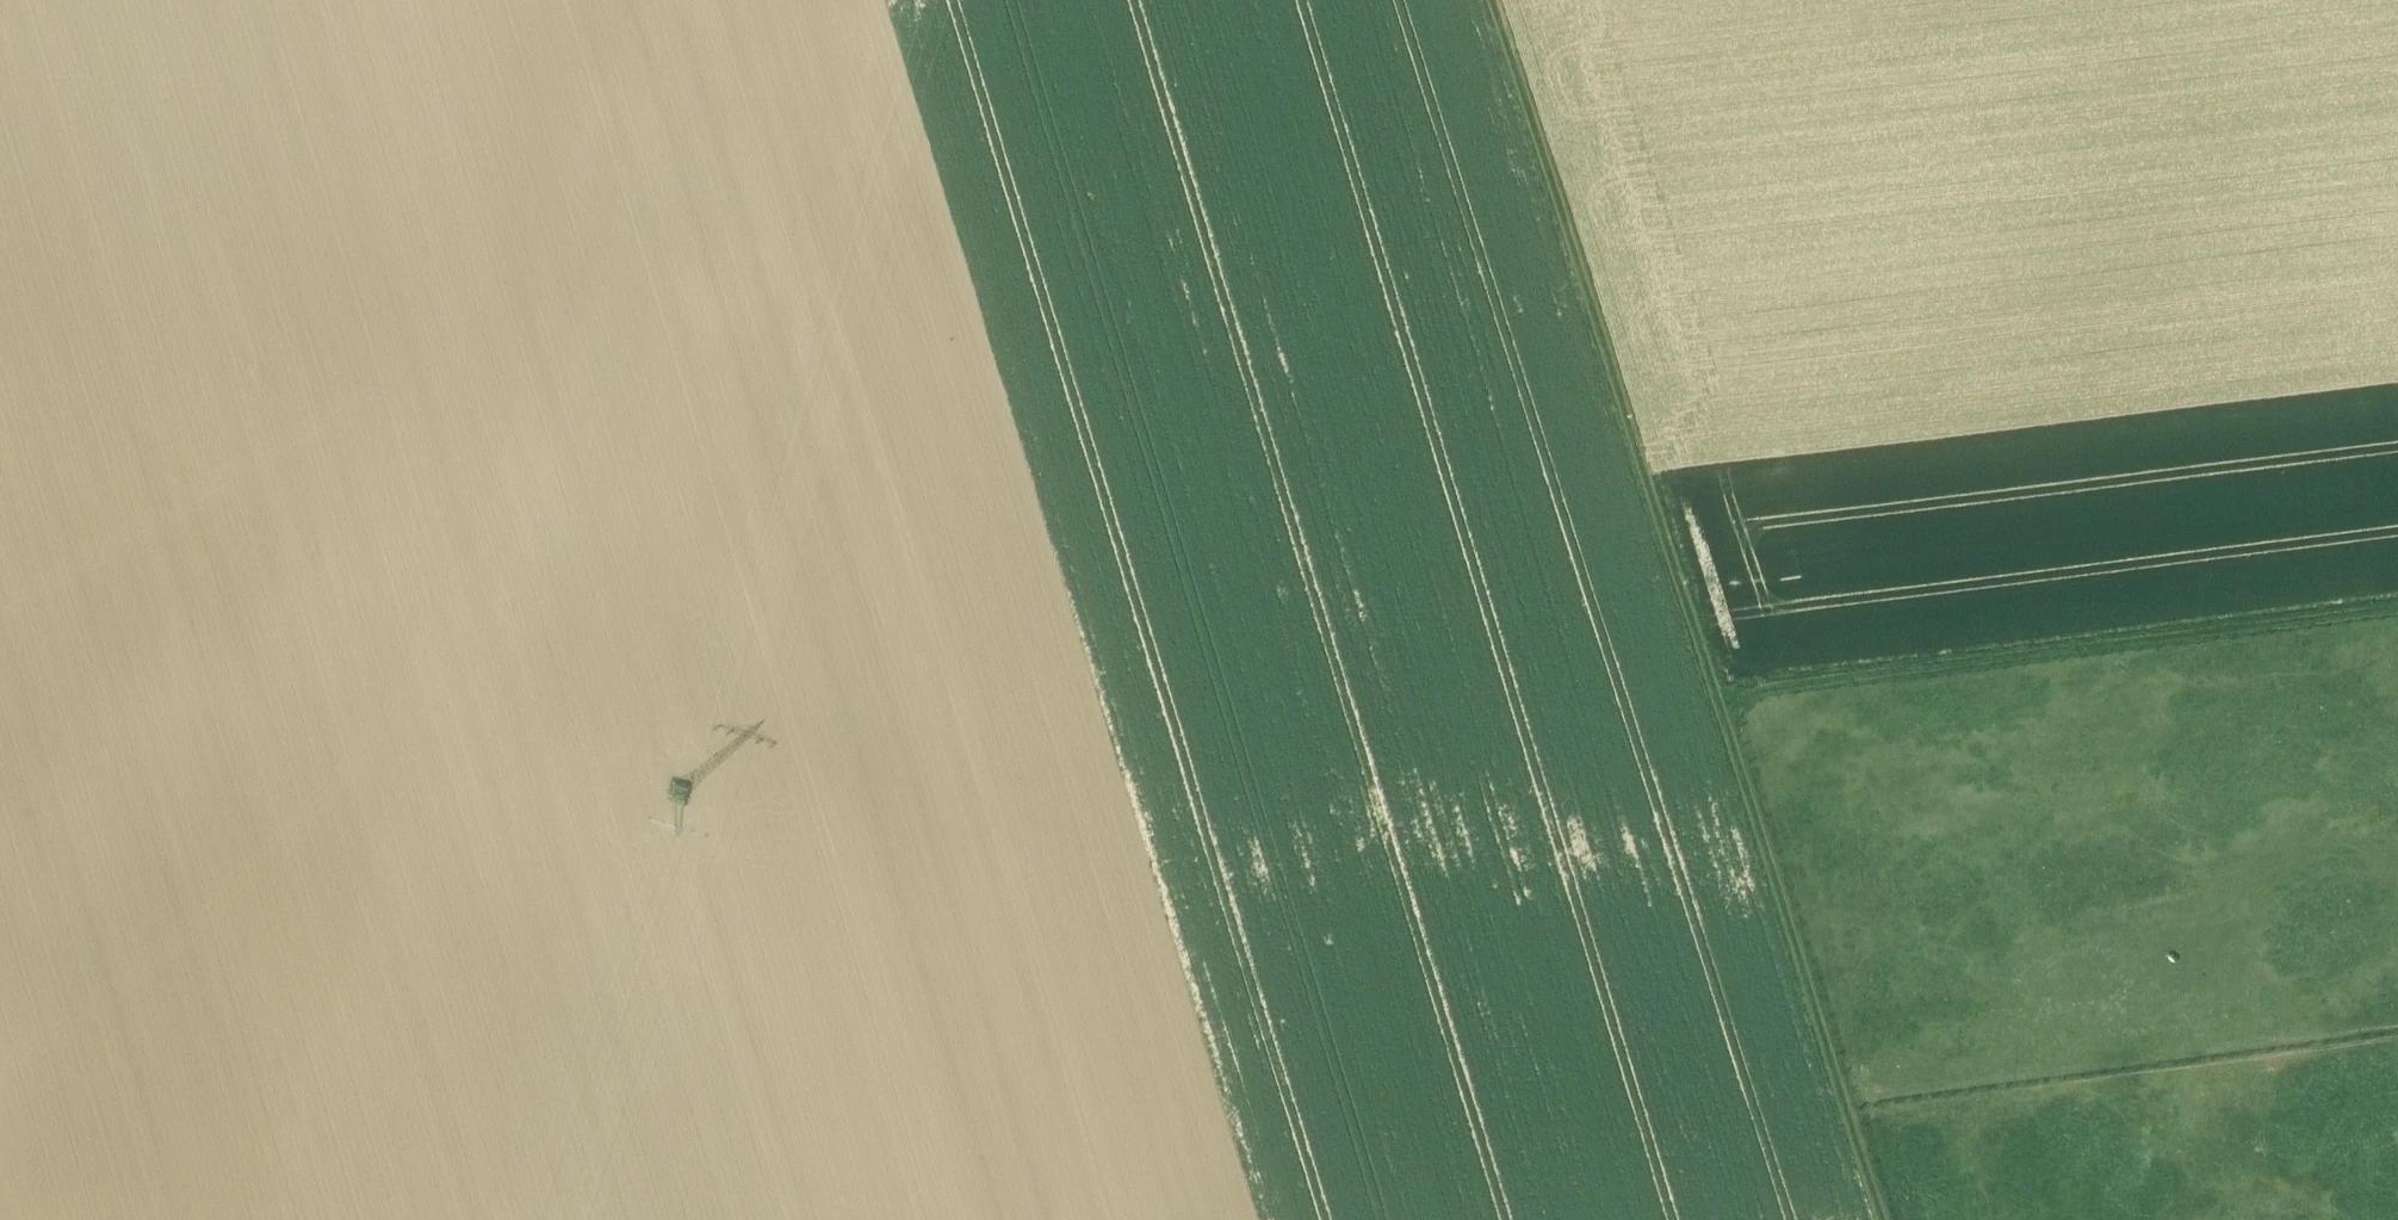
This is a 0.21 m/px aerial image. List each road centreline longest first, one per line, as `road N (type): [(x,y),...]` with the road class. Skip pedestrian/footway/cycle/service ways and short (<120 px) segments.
road 1 (track): [(1888,1219),(1496,0)]
road 2 (track): [(1718,695),(2397,614)]

